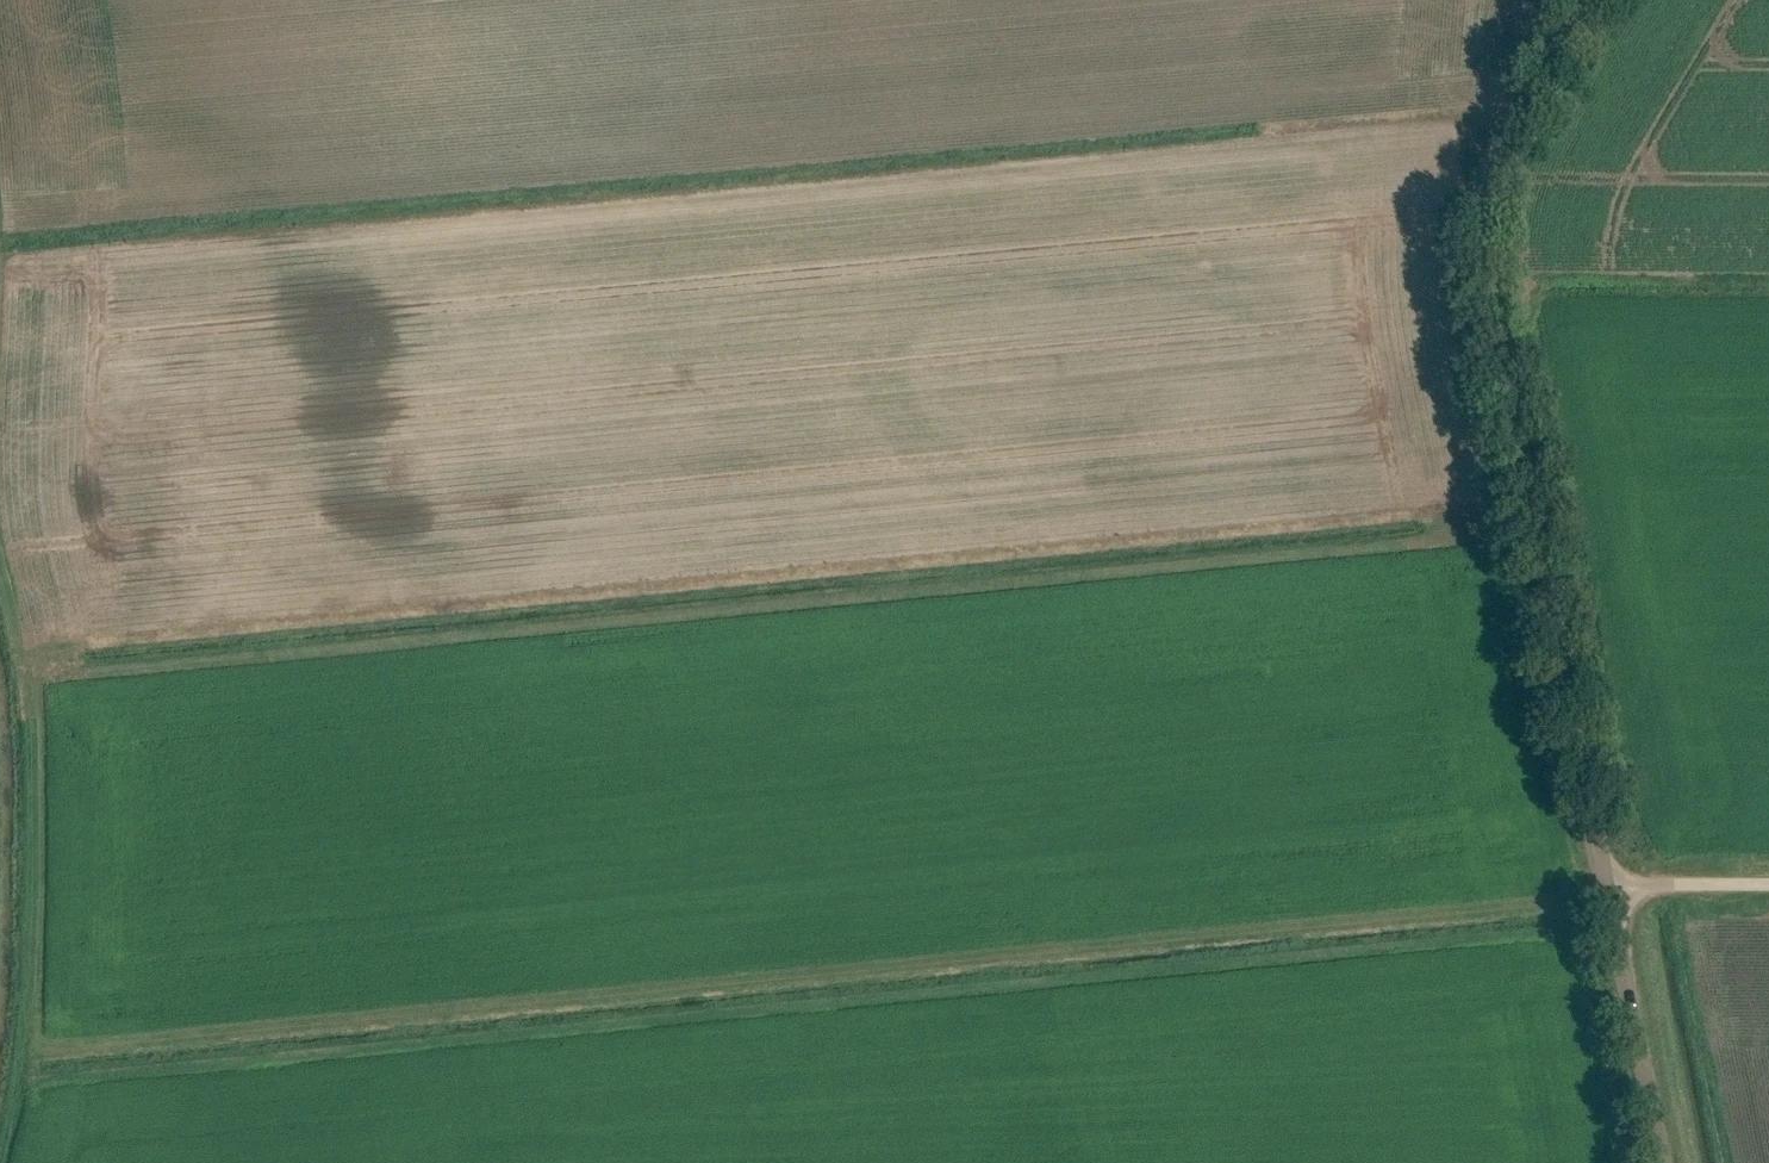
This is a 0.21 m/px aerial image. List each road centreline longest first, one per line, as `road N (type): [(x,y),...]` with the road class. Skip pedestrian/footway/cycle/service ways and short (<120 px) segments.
road 1 (unclassified): [(1609,896),(1500,356),(1485,219),(1499,159),(1593,0)]
road 2 (unclassified): [(1660,1162),(1609,896)]
road 3 (unclassified): [(1768,883),(1679,883),(1609,896)]

